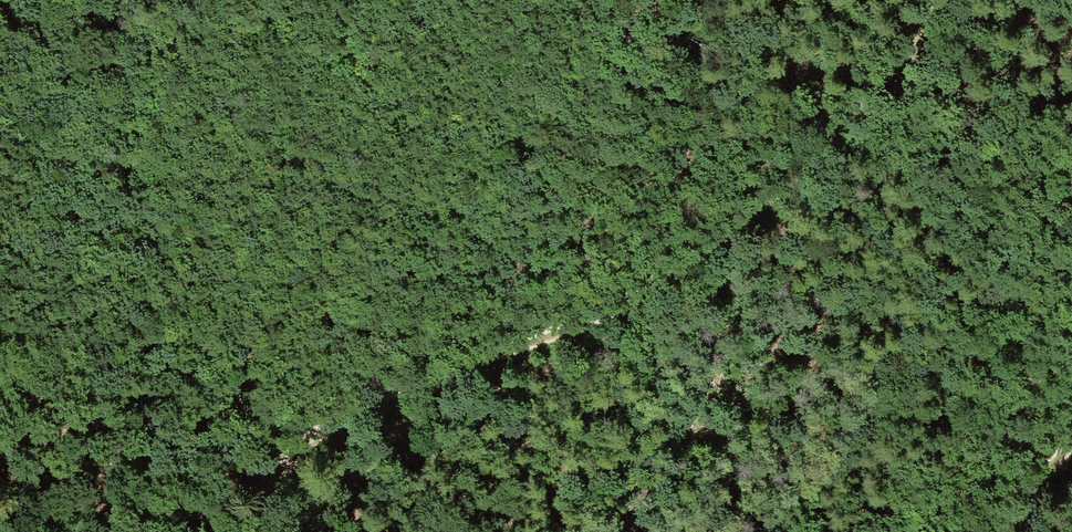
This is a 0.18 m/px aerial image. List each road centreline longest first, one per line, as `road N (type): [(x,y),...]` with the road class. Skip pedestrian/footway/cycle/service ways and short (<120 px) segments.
road 1 (track): [(260,531),(271,466),(366,388),(602,300),(755,202),(894,76),(949,0)]
road 2 (track): [(271,466),(173,280),(133,175),(117,7)]

